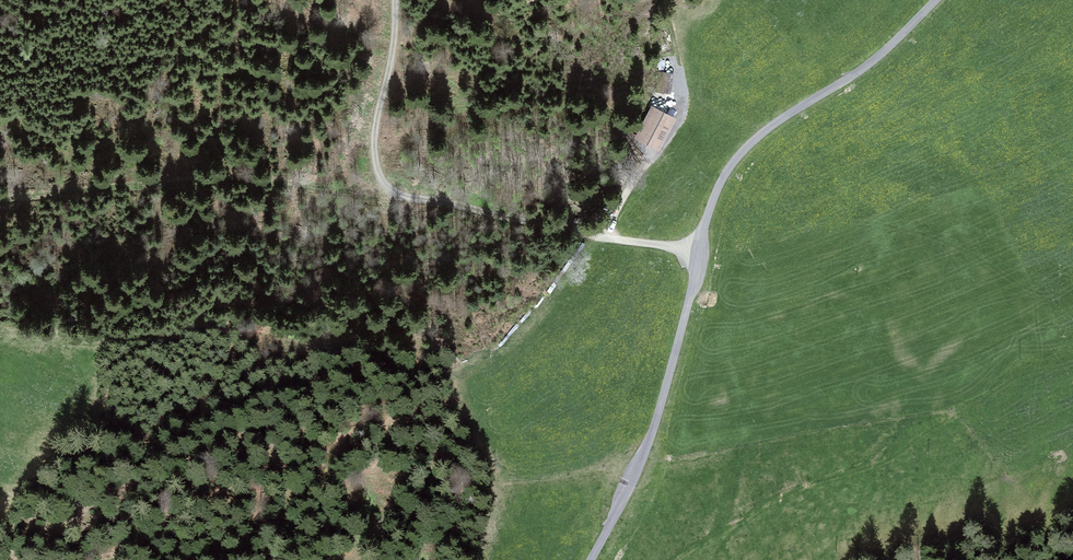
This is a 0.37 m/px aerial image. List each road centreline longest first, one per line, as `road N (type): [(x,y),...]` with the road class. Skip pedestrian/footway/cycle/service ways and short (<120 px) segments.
road 1 (track): [(595,237),(408,197),(383,182),(373,149),(396,0)]
road 2 (track): [(0,200),(234,178),(345,190),(383,182)]
road 3 (track): [(936,0),(870,63),(750,143),(719,186),(699,250)]
road 4 (track): [(699,250),(656,420),(591,559)]

